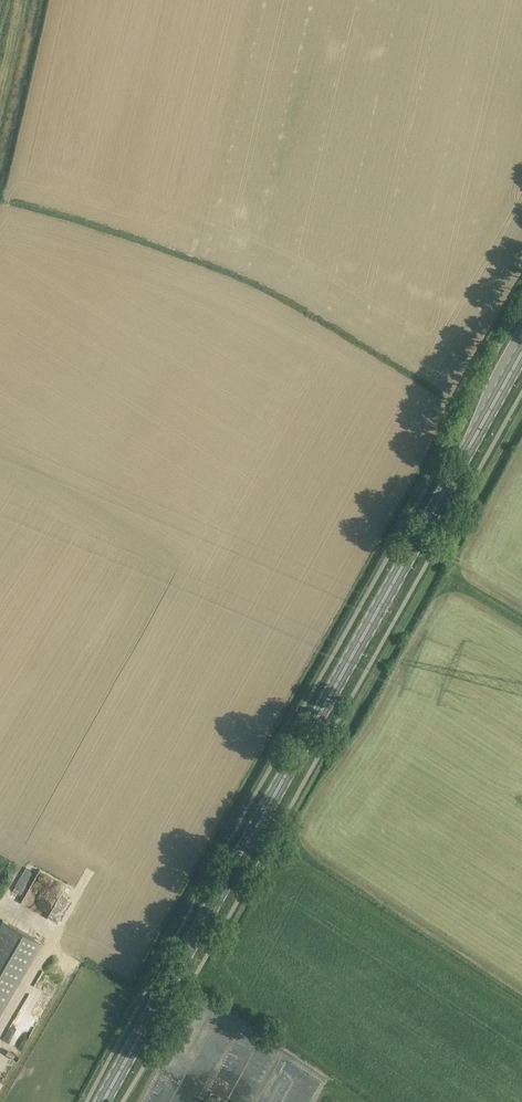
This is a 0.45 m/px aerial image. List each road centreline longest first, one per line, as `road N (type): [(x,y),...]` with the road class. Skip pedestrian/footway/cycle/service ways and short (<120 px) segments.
road 1 (primary): [(103,1101),(521,353)]

